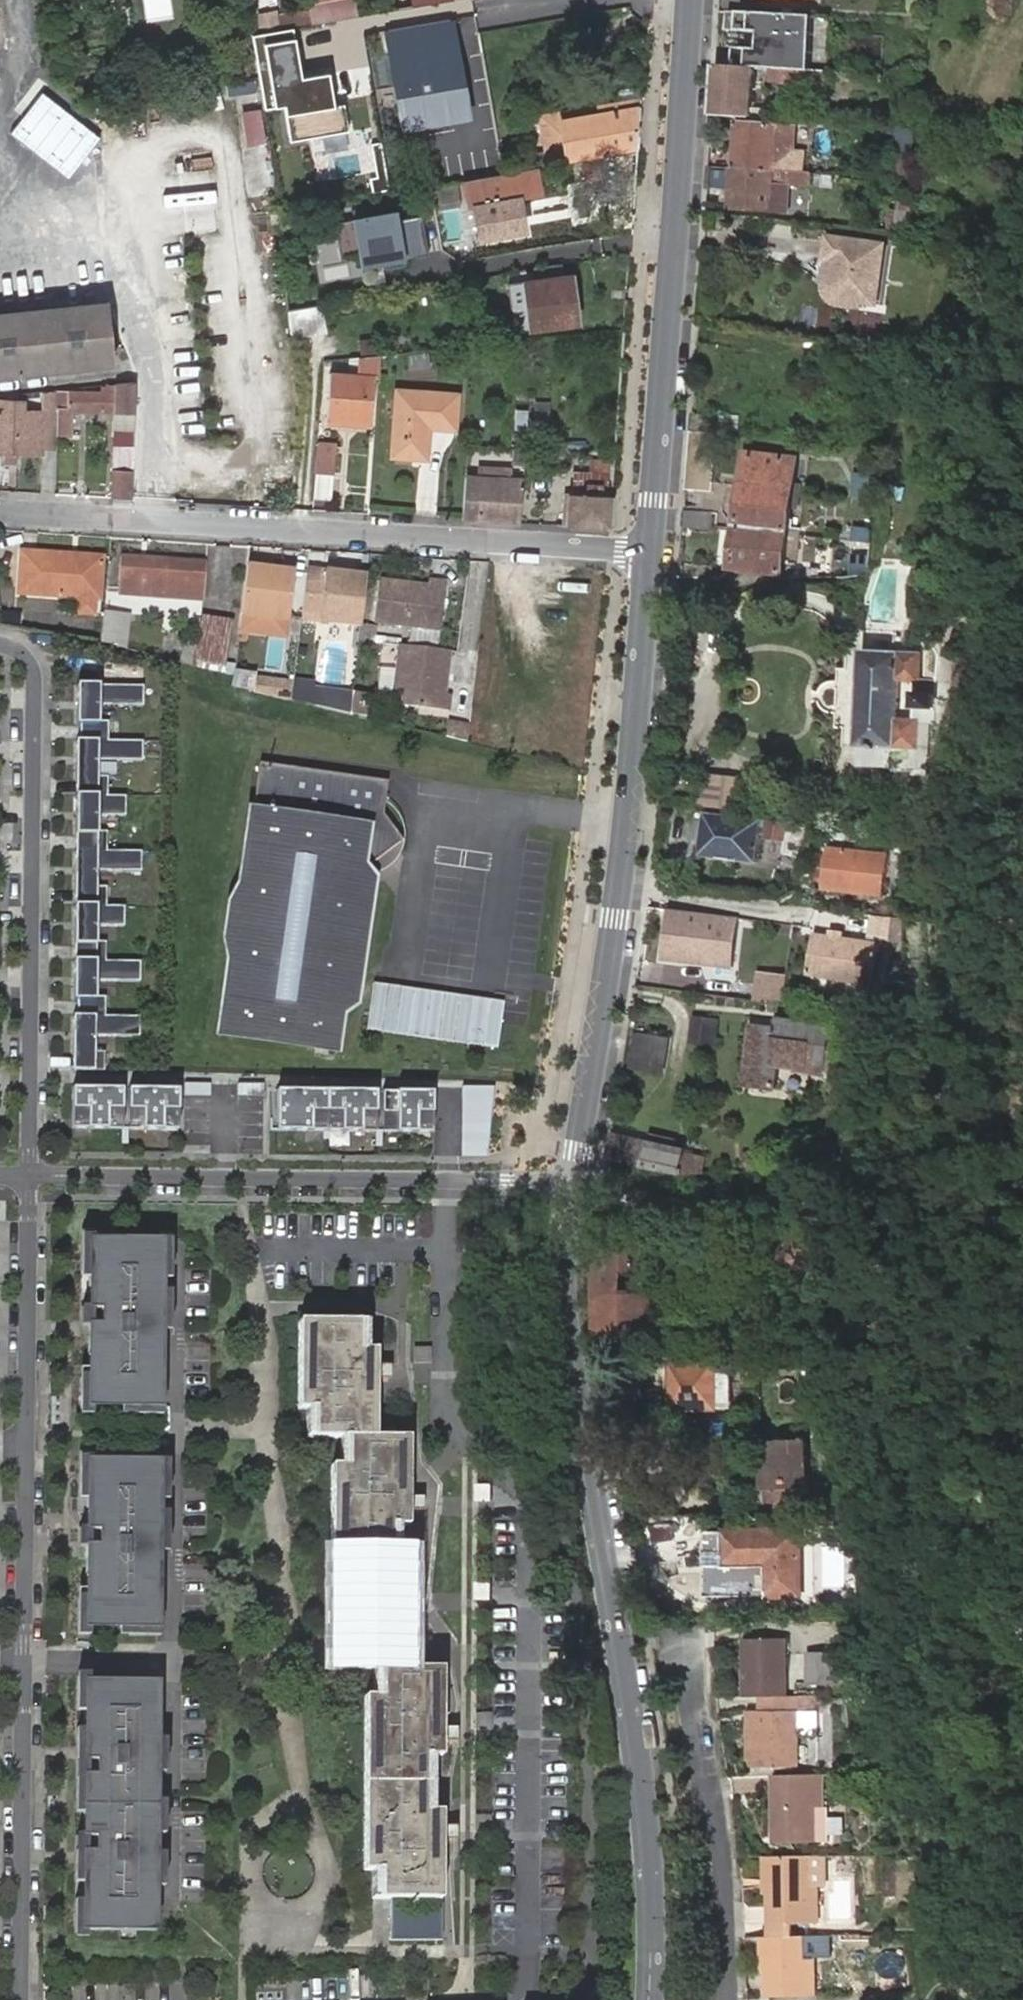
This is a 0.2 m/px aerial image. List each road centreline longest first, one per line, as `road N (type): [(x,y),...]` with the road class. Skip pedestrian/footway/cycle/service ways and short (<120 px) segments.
road 1 (residential): [(0,512),(650,549)]
road 2 (secondary): [(650,549),(631,831),(571,1182)]
road 3 (secondary): [(688,0),(650,549)]
road 4 (residential): [(30,1177),(33,673),(28,661),(0,645)]
road 5 (residential): [(571,1182),(30,1177)]
road 6 (residential): [(24,1646),(30,1177)]
road 7 (secondary): [(571,1182),(570,1325),(621,1645)]
road 8 (residential): [(727,1999),(719,1844),(679,1643),(670,1636),(621,1645)]
road 9 (residential): [(181,1242),(173,1654)]
road 10 (secondary): [(621,1645),(658,1931),(657,1999)]
road 11 (residential): [(21,1999),(24,1646)]
road 12 (residential): [(173,1654),(170,1901)]
road 13 (residential): [(173,1654),(24,1646)]

